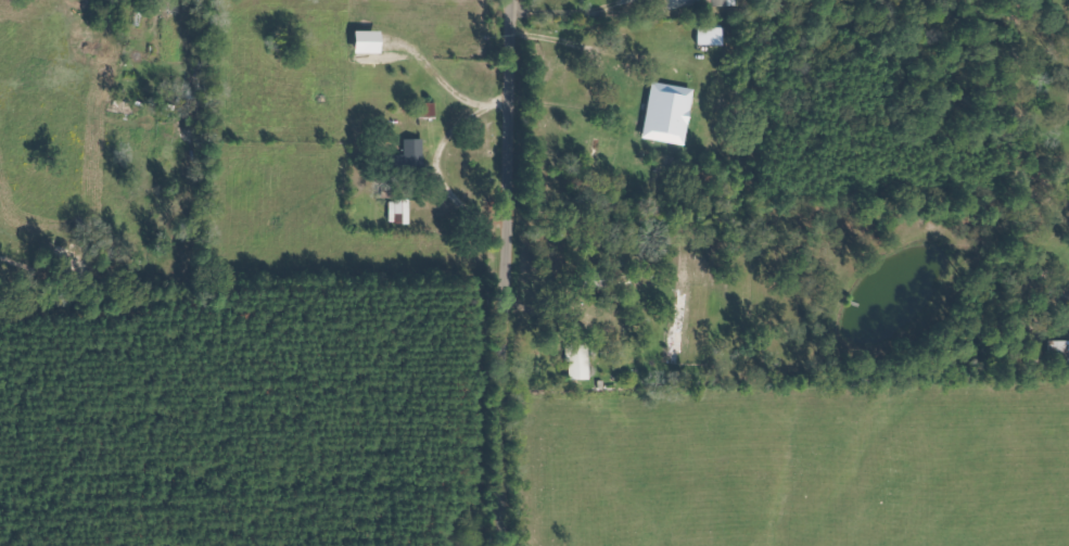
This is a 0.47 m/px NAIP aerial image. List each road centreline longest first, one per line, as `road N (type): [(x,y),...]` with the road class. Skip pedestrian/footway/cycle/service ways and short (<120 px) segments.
road 1 (residential): [(505,545),(511,0)]

